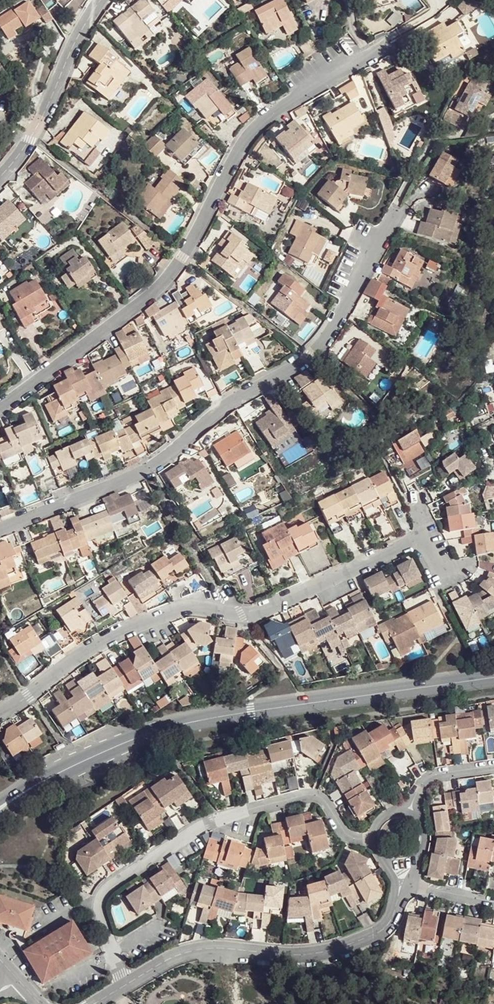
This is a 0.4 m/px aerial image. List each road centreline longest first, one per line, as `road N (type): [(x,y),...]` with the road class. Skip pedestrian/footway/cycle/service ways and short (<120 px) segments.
road 1 (residential): [(0,407),(167,279),(259,124),(379,48)]
road 2 (secondary): [(0,806),(76,761),(157,731),(493,678)]
road 3 (residential): [(0,530),(143,473),(237,394),(286,371),(318,346),(380,238)]
road 4 (residential): [(0,712),(67,661),(167,612),(187,605),(265,611),(427,534)]
road 5 (residential): [(375,841),(345,830),(314,794),(207,825),(98,899),(124,984)]
road 6 (residential): [(124,984),(199,947),(308,955),(372,936),(390,921),(397,863)]
road 7 (residential): [(99,0),(32,135),(0,176)]

